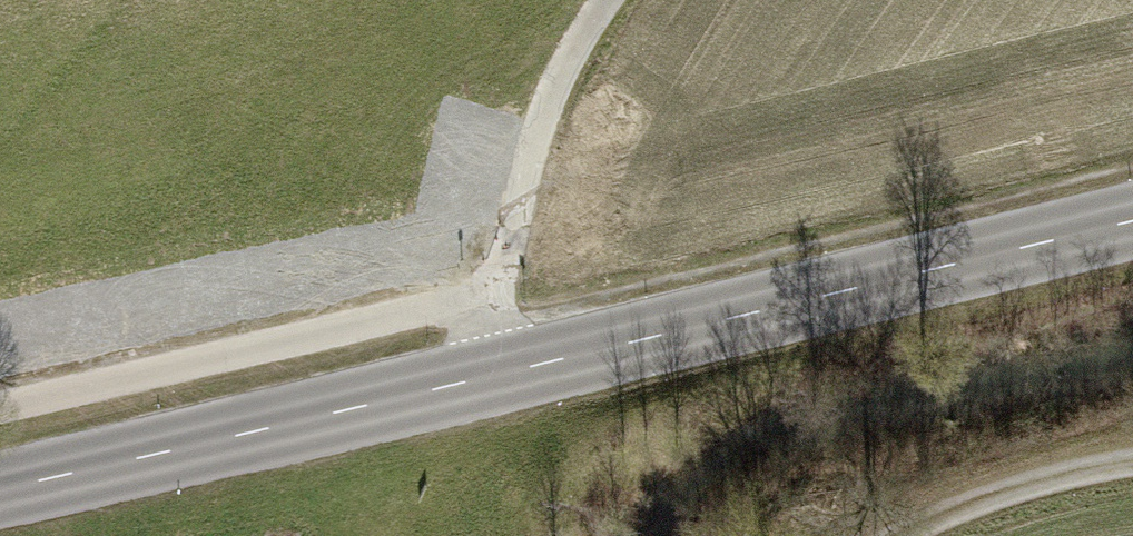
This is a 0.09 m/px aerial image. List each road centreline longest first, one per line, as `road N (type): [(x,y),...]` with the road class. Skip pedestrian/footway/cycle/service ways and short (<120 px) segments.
road 1 (secondary): [(492,374),(1132,219)]
road 2 (secondary): [(0,488),(492,374)]
road 3 (track): [(492,294),(547,104),(607,0)]
road 4 (track): [(1132,463),(1085,468),(966,503),(897,535)]

